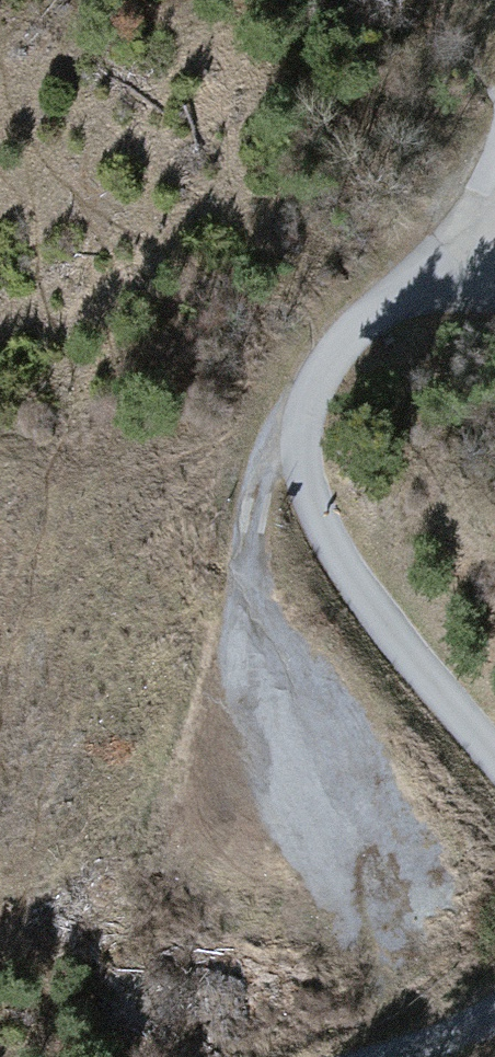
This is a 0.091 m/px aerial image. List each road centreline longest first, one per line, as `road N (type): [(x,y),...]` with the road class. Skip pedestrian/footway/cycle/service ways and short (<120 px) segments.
road 1 (residential): [(462,230),(331,362),(312,397),(302,455),(312,500),(340,559),(494,757)]

